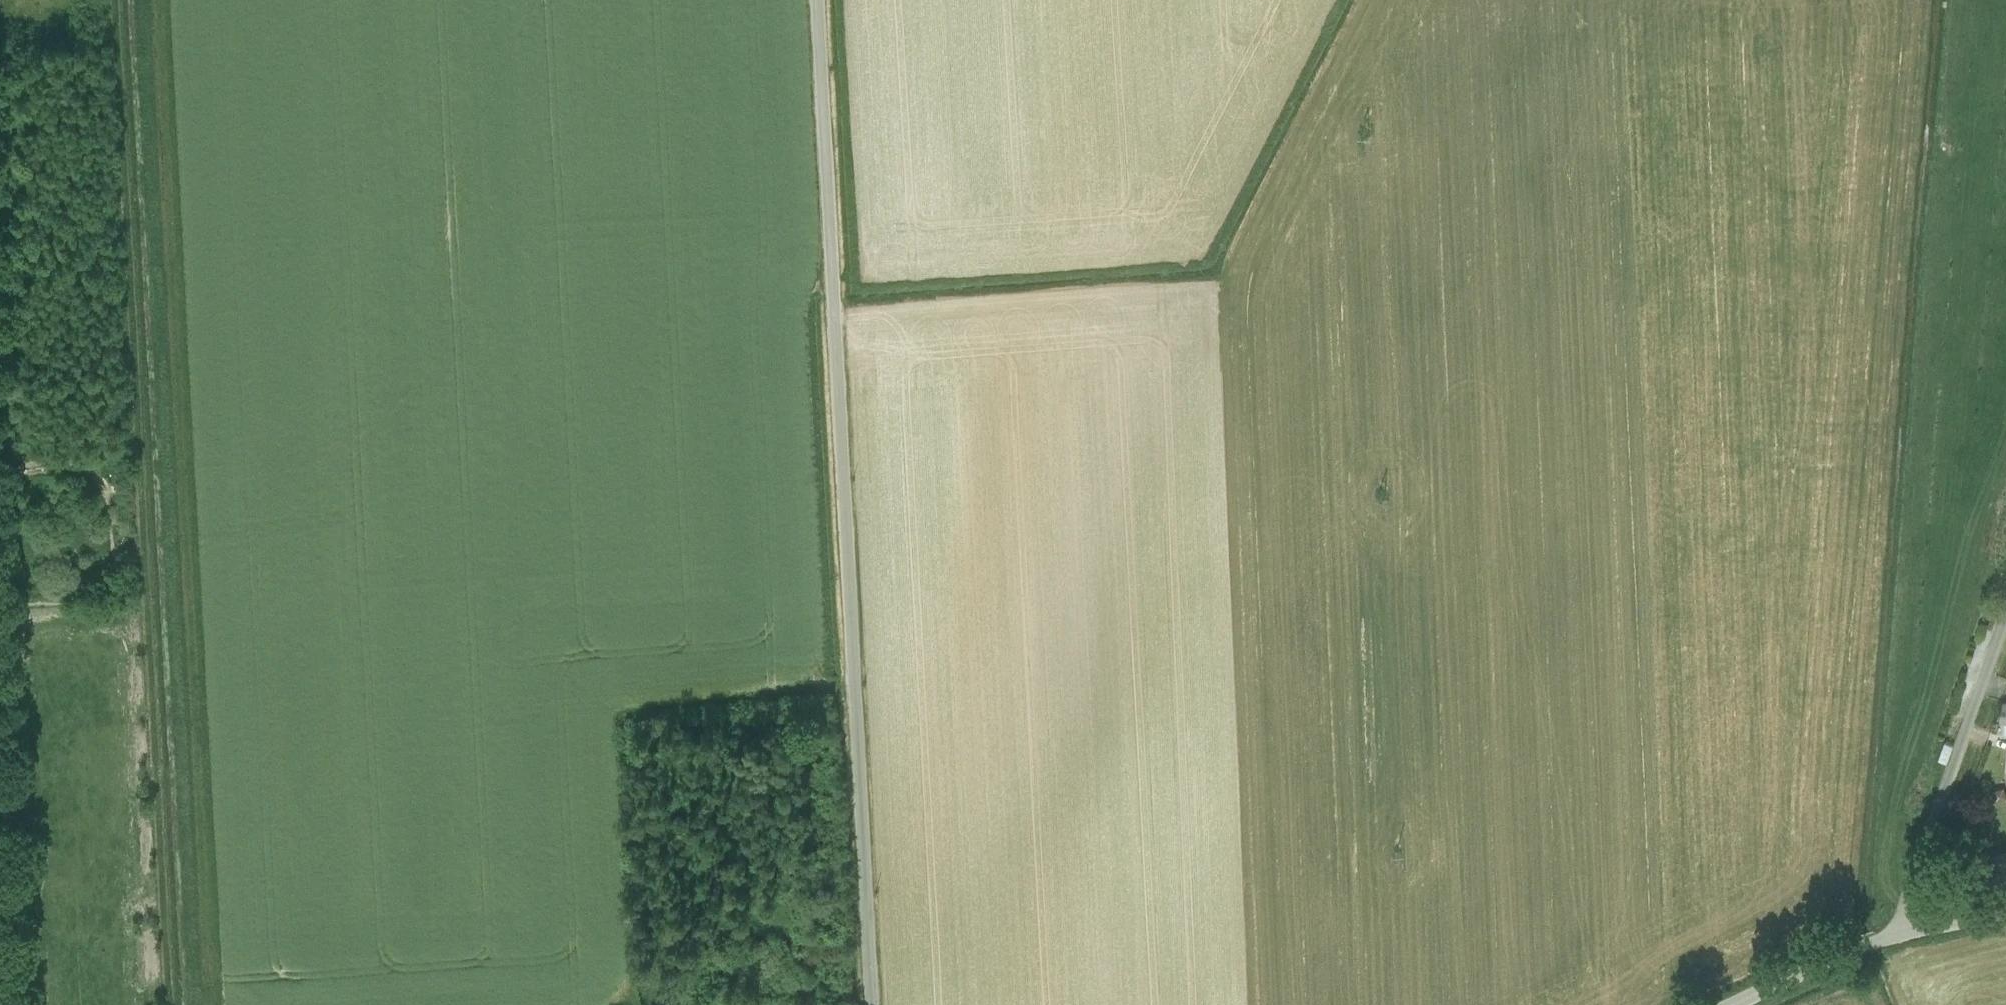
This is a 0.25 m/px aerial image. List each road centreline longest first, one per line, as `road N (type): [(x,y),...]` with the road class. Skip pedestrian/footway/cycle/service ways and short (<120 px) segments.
road 1 (track): [(113,0),(169,1004)]
road 2 (unclassified): [(815,0),(871,1004)]
road 3 (residential): [(2005,627),(1891,935)]
road 4 (unclassified): [(1740,1004),(1891,935)]

